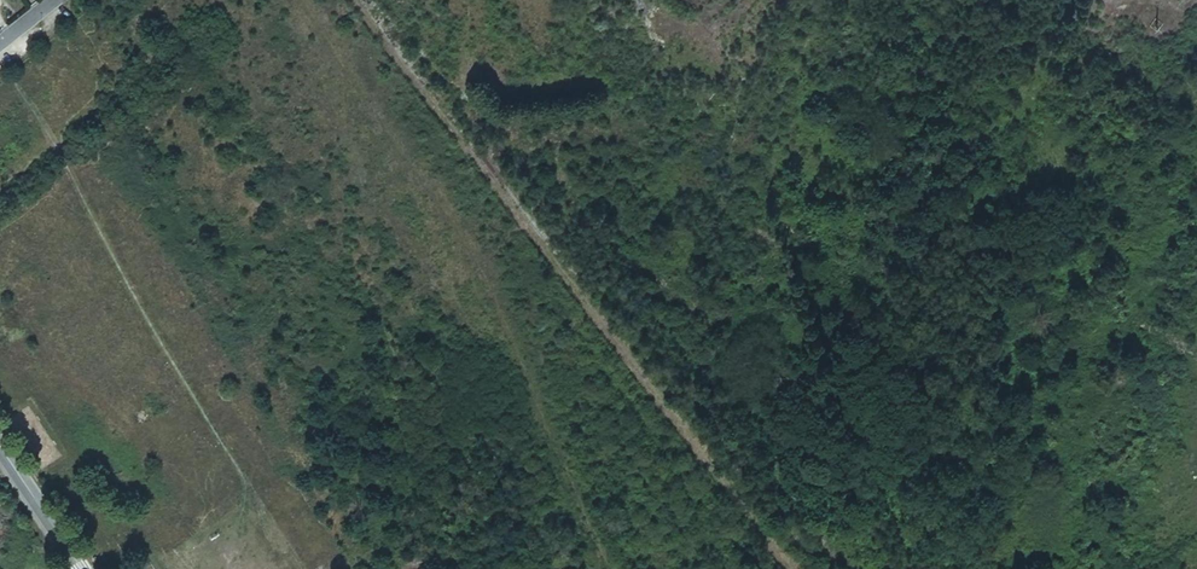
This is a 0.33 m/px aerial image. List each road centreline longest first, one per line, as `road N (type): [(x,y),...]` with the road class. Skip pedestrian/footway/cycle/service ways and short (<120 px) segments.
road 1 (residential): [(0,452),(78,568)]

